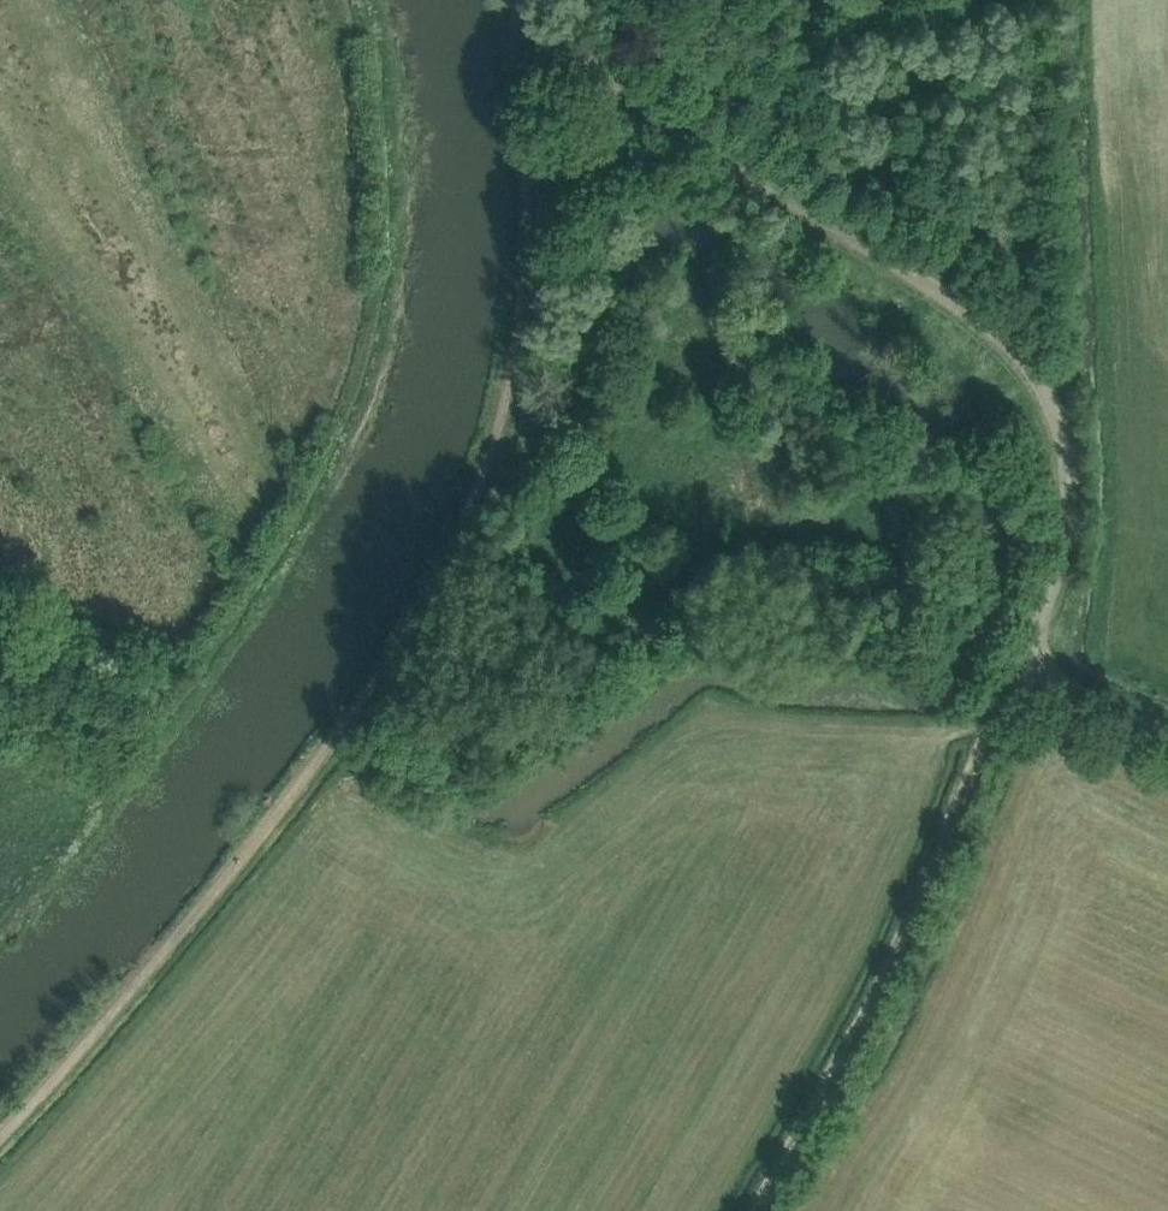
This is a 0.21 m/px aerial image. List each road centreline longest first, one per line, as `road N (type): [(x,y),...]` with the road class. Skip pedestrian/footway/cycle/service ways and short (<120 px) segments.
road 1 (unclassified): [(1167,739),(1034,666),(1038,616),(1065,542),(1071,481),(1051,399),(1021,357),(968,308),(621,91)]
road 2 (track): [(1034,666),(995,713),(873,1009),(753,1210)]

